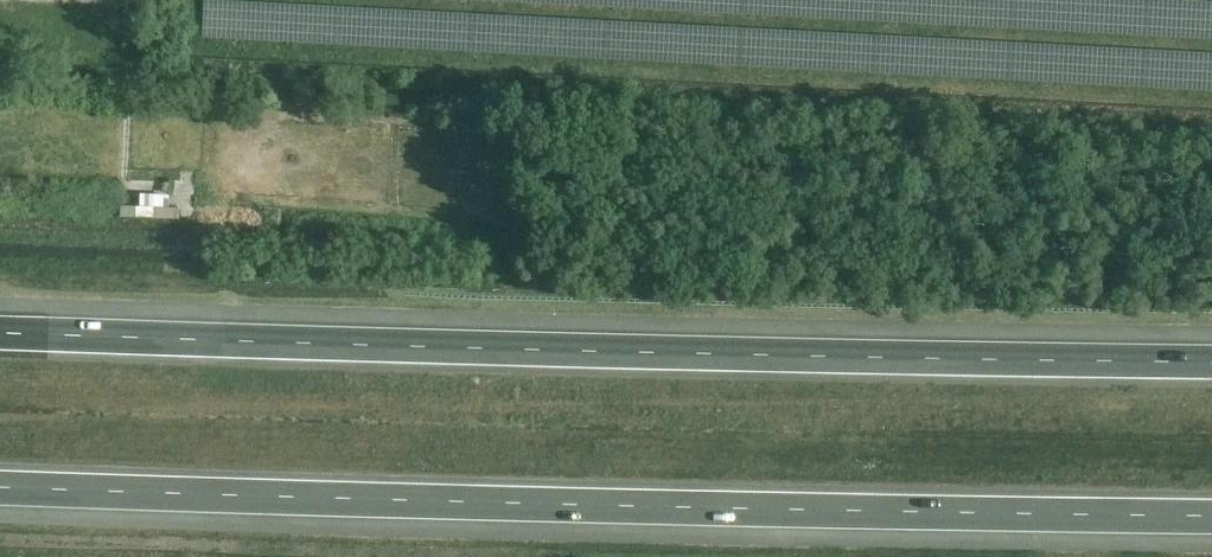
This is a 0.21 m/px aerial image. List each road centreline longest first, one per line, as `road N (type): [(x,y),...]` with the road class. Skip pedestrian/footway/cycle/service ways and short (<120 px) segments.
road 1 (motorway): [(0,484),(1211,515)]
road 2 (motorway): [(1211,358),(0,328)]

